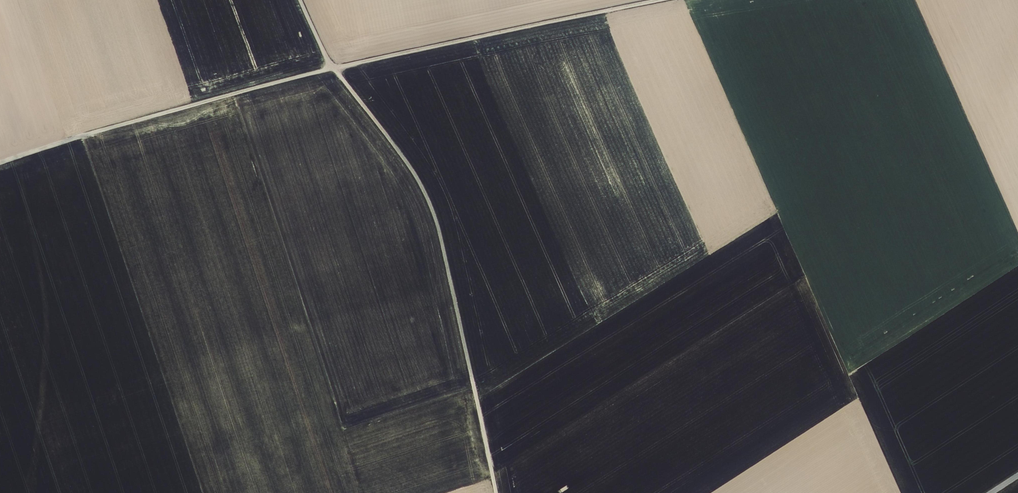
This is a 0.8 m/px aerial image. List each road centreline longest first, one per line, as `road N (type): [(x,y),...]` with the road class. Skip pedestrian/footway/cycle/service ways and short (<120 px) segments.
road 1 (track): [(663,0),(333,67),(0,162)]
road 2 (track): [(300,0),(333,67),(430,201),(496,492)]

